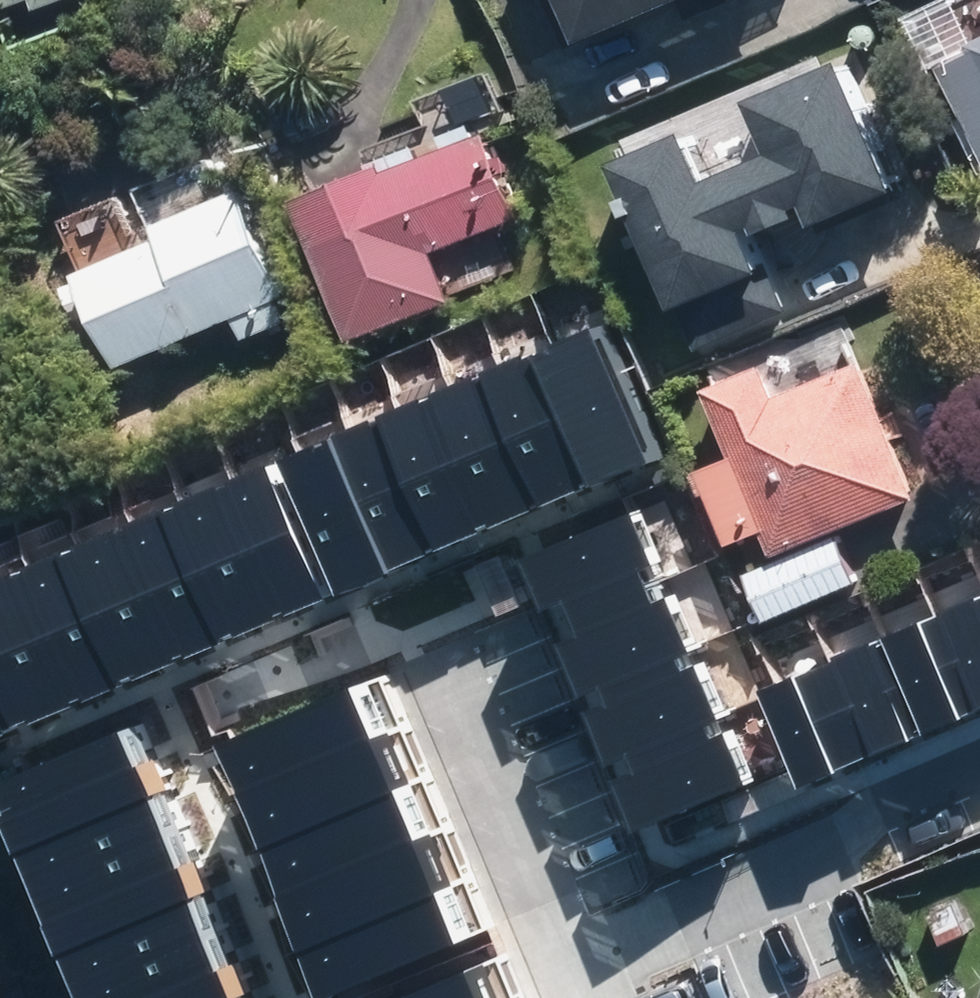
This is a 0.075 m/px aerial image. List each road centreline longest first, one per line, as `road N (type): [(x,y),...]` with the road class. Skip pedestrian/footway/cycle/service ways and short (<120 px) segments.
road 1 (residential): [(979,790),(566,975)]
road 2 (residential): [(566,975),(435,670)]

